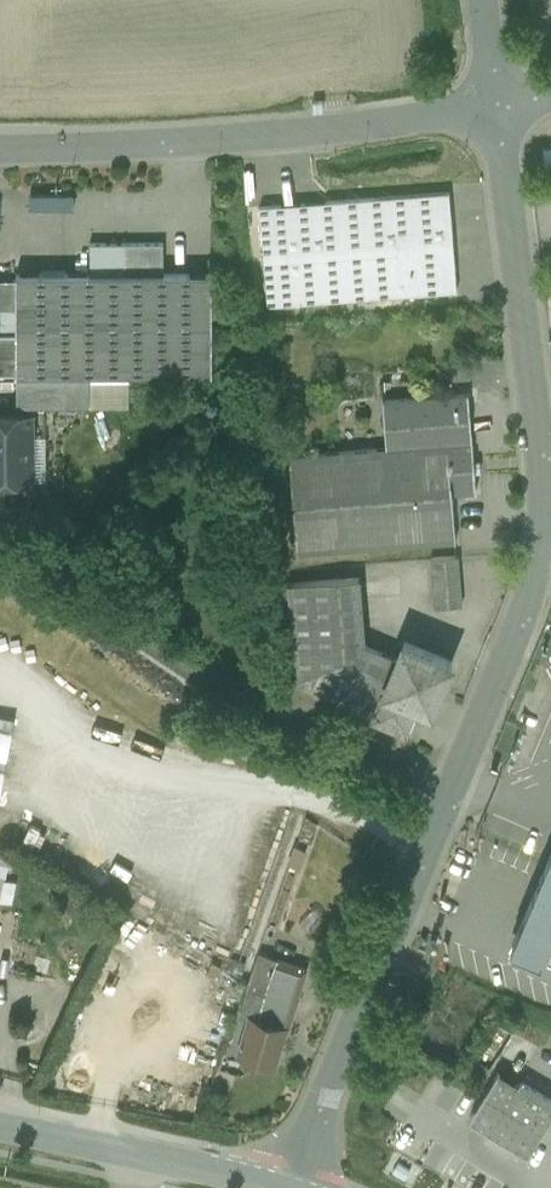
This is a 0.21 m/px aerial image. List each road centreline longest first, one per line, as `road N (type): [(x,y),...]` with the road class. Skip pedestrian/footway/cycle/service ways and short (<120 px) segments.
road 1 (residential): [(456,791),(205,681),(0,541)]
road 2 (residential): [(0,150),(285,135),(497,106)]
road 3 (residential): [(292,1187),(456,791)]
road 4 (residential): [(550,518),(497,106)]
road 5 (tertiary): [(275,1187),(0,1127)]
road 6 (residential): [(456,791),(548,577),(550,548)]

